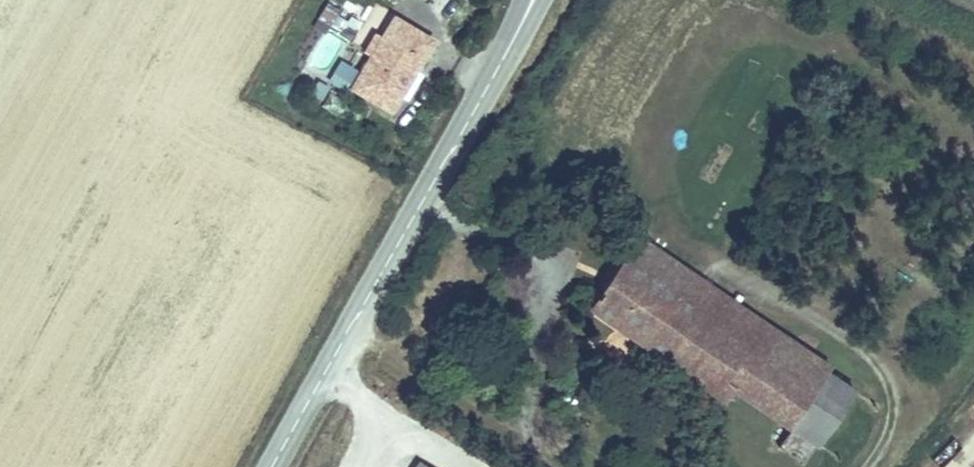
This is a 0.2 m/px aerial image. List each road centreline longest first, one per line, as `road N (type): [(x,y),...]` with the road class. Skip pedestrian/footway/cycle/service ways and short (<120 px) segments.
road 1 (tertiary): [(273,466),(525,17)]

